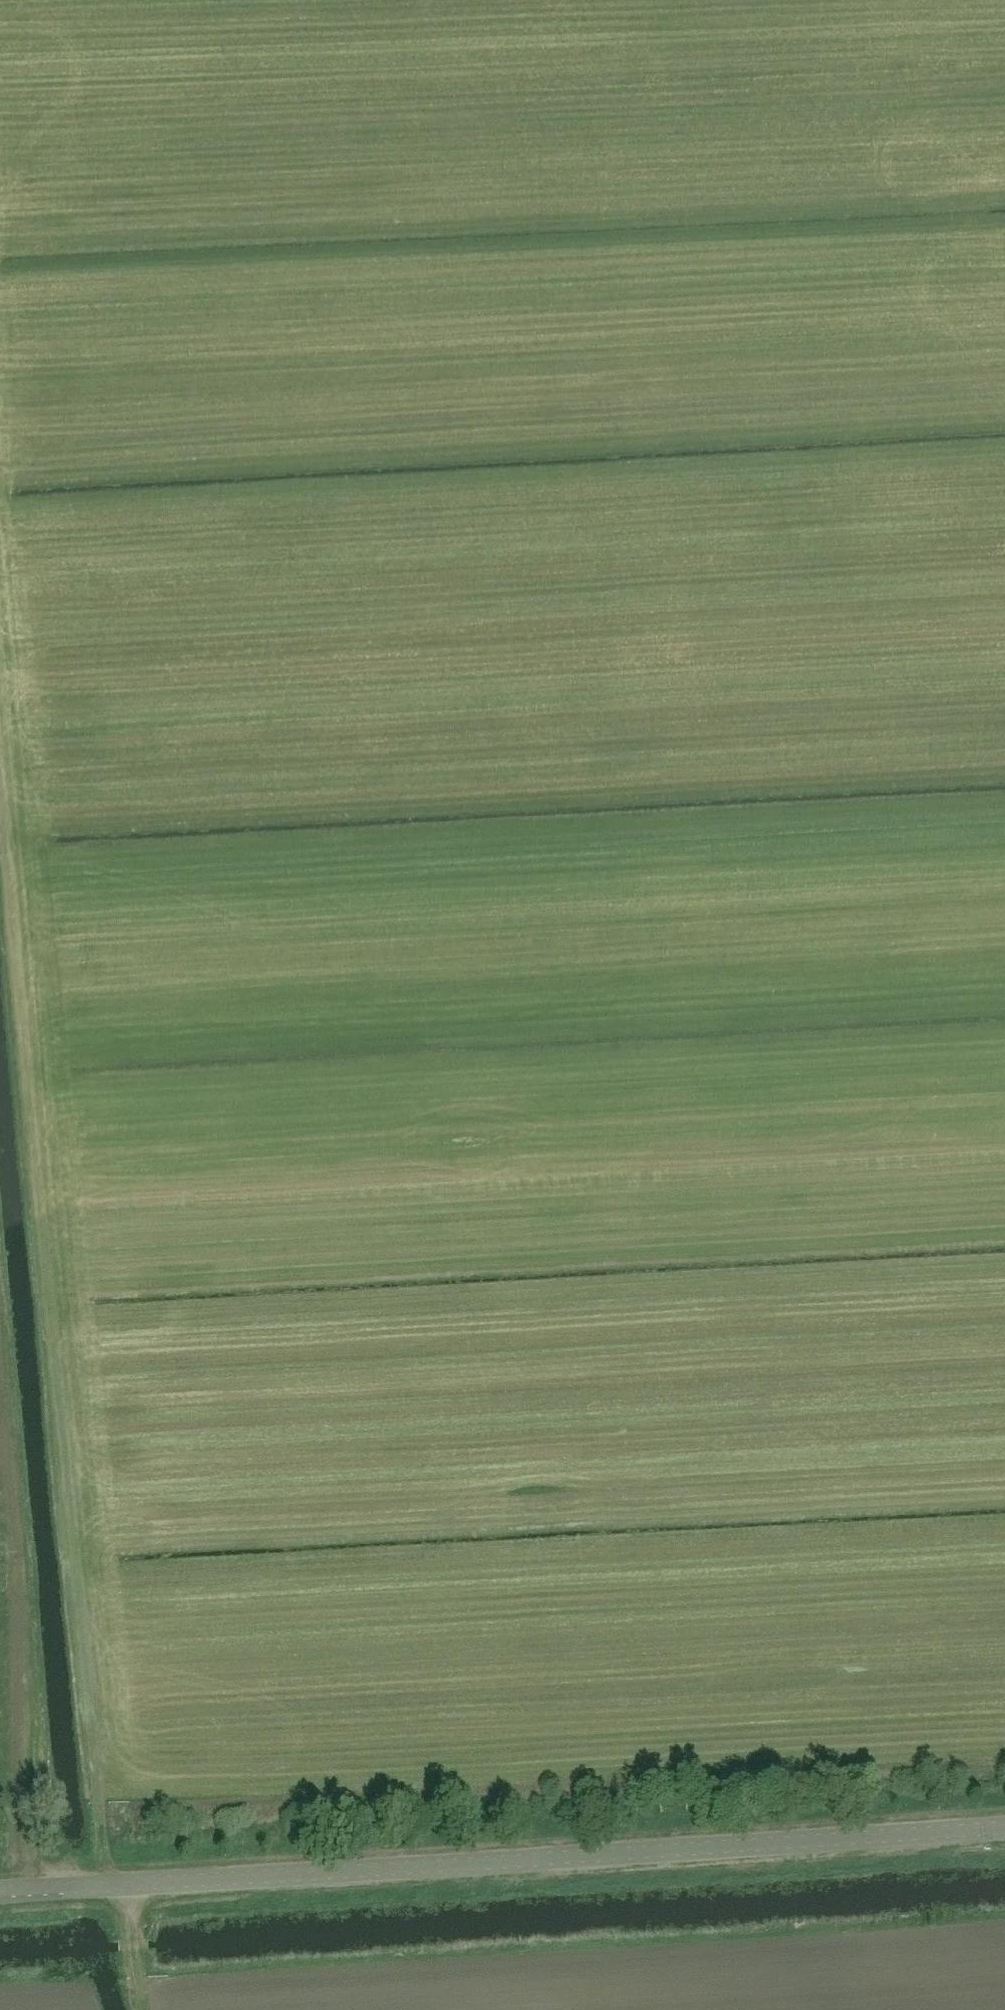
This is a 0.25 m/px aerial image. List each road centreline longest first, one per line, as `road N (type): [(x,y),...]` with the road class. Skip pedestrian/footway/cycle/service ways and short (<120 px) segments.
road 1 (unclassified): [(0,1884),(1004,1821)]

